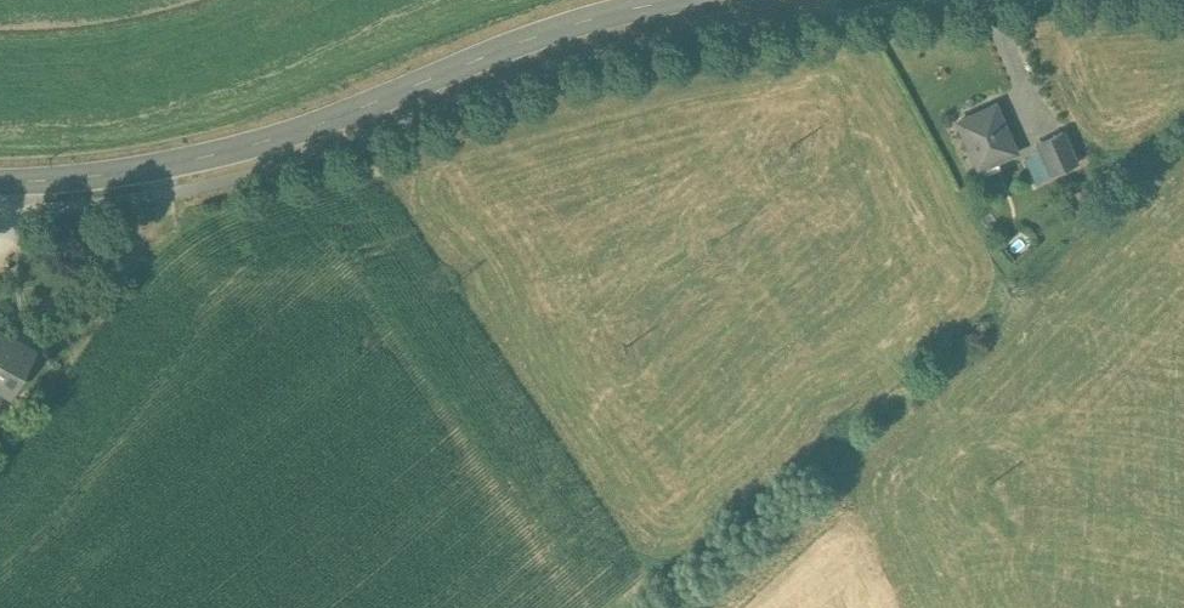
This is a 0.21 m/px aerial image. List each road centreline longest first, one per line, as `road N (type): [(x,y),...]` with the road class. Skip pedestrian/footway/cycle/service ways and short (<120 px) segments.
road 1 (tertiary): [(0,174),(201,156),(377,105),(540,40),(677,0)]

